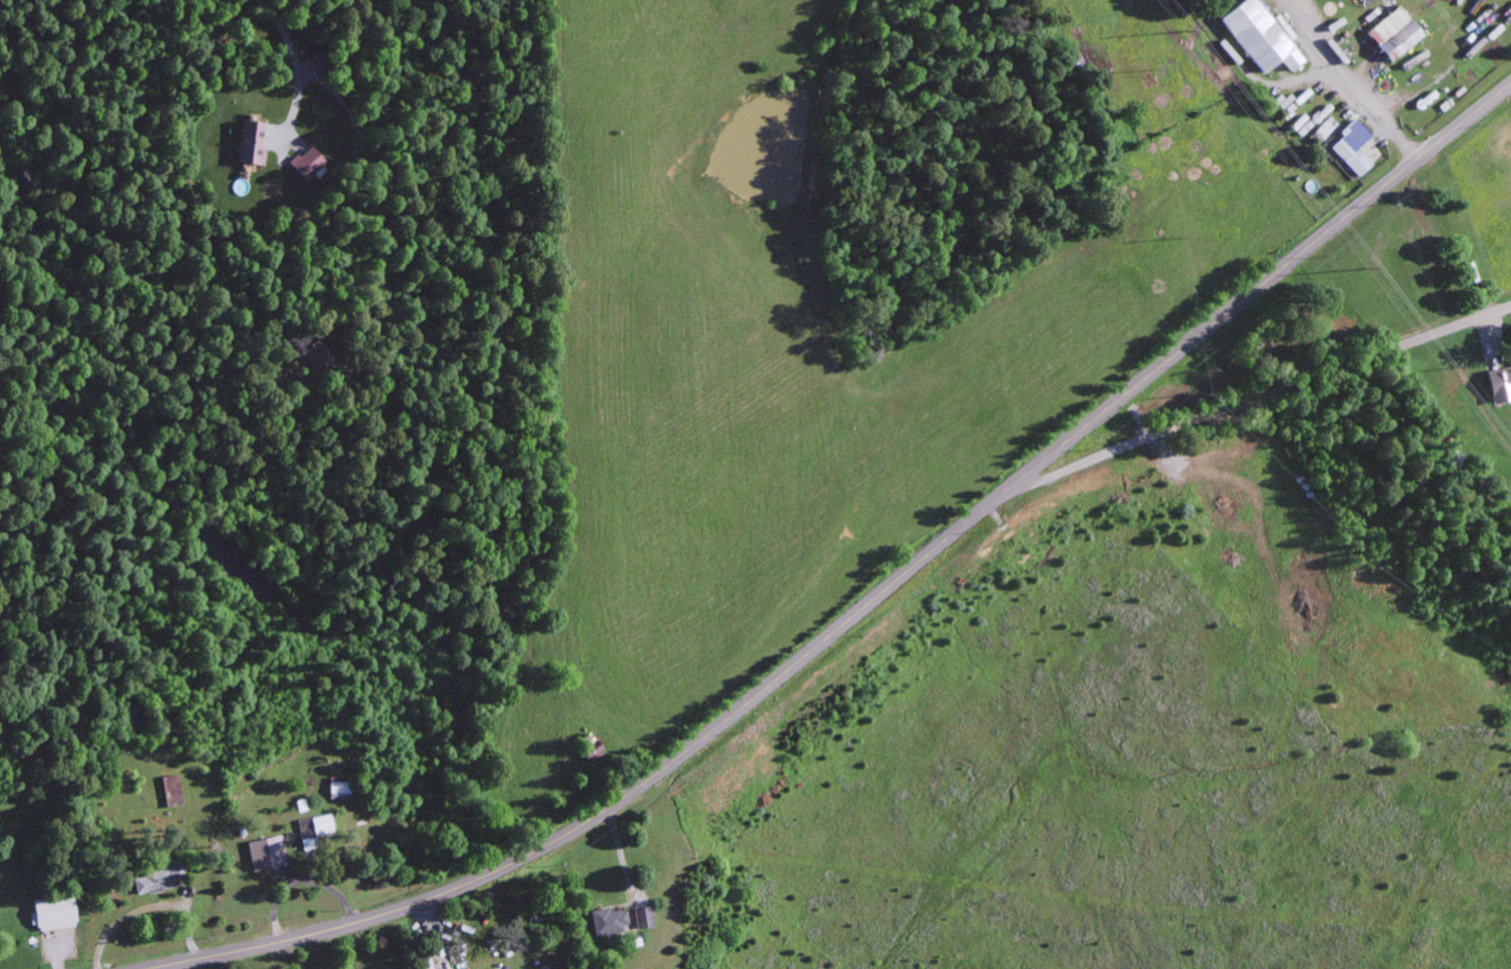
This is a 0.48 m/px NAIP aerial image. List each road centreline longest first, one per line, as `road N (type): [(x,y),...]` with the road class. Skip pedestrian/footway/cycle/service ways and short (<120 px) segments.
road 1 (secondary): [(1510,85),(699,743),(598,815),(524,857),(405,907),(149,968)]
road 2 (residential): [(1007,490),(1510,310)]
road 3 (residential): [(1510,239),(1488,173),(1455,130)]

